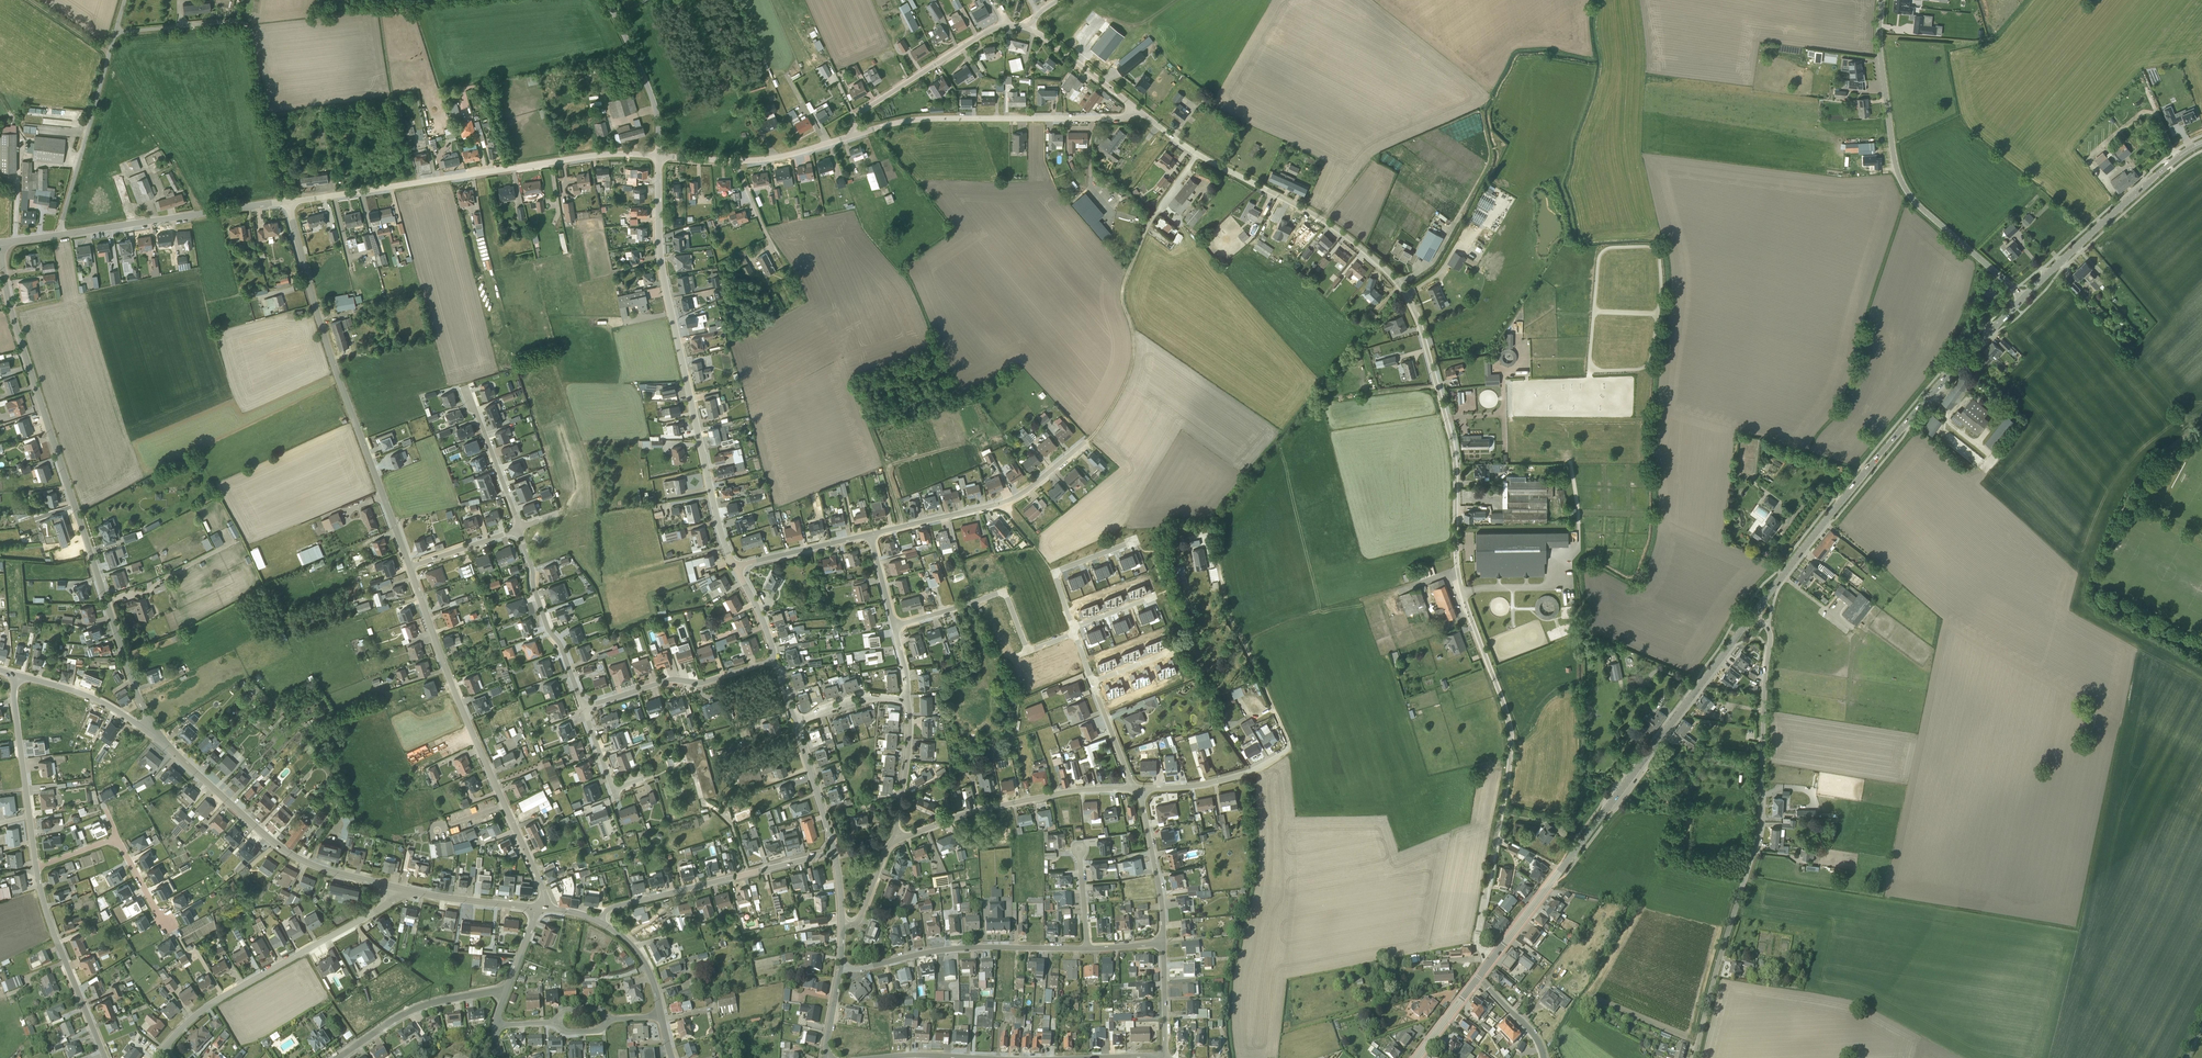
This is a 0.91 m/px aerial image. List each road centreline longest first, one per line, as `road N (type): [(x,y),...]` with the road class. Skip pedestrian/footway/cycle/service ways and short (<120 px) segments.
road 1 (unclassified): [(1492,960),(1477,939),(1510,732),(1463,595),(1454,452),(1410,299),(1326,222),(1196,153),(1135,109)]
road 2 (residential): [(154,732),(14,323),(0,242)]
road 3 (unclassified): [(1753,614),(1771,640),(1761,821),(1695,1057)]
road 4 (secondary): [(1492,960),(1753,614)]
road 5 (residential): [(736,568),(715,510),(664,280),(659,155)]
road 6 (secondary): [(1753,614),(1927,398),(2023,298)]
road 7 (residential): [(409,567),(328,346),(288,201)]
road 8 (unclassified): [(659,155),(573,158),(288,201)]
road 9 (residential): [(539,908),(542,889),(462,711),(409,567)]
road 10 (unclassified): [(2023,298),(1918,206),(1900,179),(1882,0)]
road 11 (track): [(1196,153),(1150,221),(1122,286),(1133,361),(1086,441)]
road 12 (residential): [(397,888),(313,866),(277,845),(154,732)]
road 13 (residential): [(163,1050),(206,1007),(377,911),(397,888)]
road 14 (unclassified): [(1135,109),(1117,118),(900,121),(855,135)]
road 15 (residential): [(601,922),(619,906),(834,852)]
road 16 (residential): [(1087,949),(947,950),(844,969)]
road 17 (residential): [(897,837),(982,809),(1132,788)]
road 18 (residential): [(1086,441),(1003,502),(870,534)]
road 19 (secondary): [(2023,298),(2201,143)]
road 20 (unclassified): [(288,201),(58,235)]
road 21 (residential): [(1032,29),(990,29),(857,114),(855,135)]
road 22 (unclassified): [(116,32),(58,235)]
road 23 (residential): [(105,1057),(53,933),(36,867)]
road 24 (residential): [(774,661),(703,682),(670,680),(583,707)]
road 25 (residential): [(36,867),(16,675)]
road 26 (residential): [(519,529),(547,628),(583,707)]
road 27 (track): [(1281,727),(1233,623),(1218,552)]
road 28 (residential): [(336,1057),(400,1014),(505,994)]
road 29 (track): [(288,201),(246,24)]
road 30 (residential): [(1027,651),(1004,591),(894,626)]
road 31 (residential): [(1141,788),(1190,786),(1260,767),(1288,751),(1281,727)]
road 32 (unclassified): [(659,155),(653,99),(605,0)]
road 33 (residential): [(1163,943),(1141,788)]
road 34 (residential): [(154,732),(77,692),(16,675)]
road 35 (residential): [(519,529),(467,393)]
road 36 (residential): [(539,908),(397,888)]
road 37 (residential): [(1073,627),(1054,572),(1132,542)]
road 38 (residential): [(870,534),(736,568)]
road 39 (residential): [(897,837),(905,700)]
road 40 (residential): [(834,852),(798,722)]
road 41 (residential): [(1135,109),(1032,29)]
road 42 (unclassified): [(246,24),(116,32)]
road 43 (unclassified): [(855,135),(738,160)]

